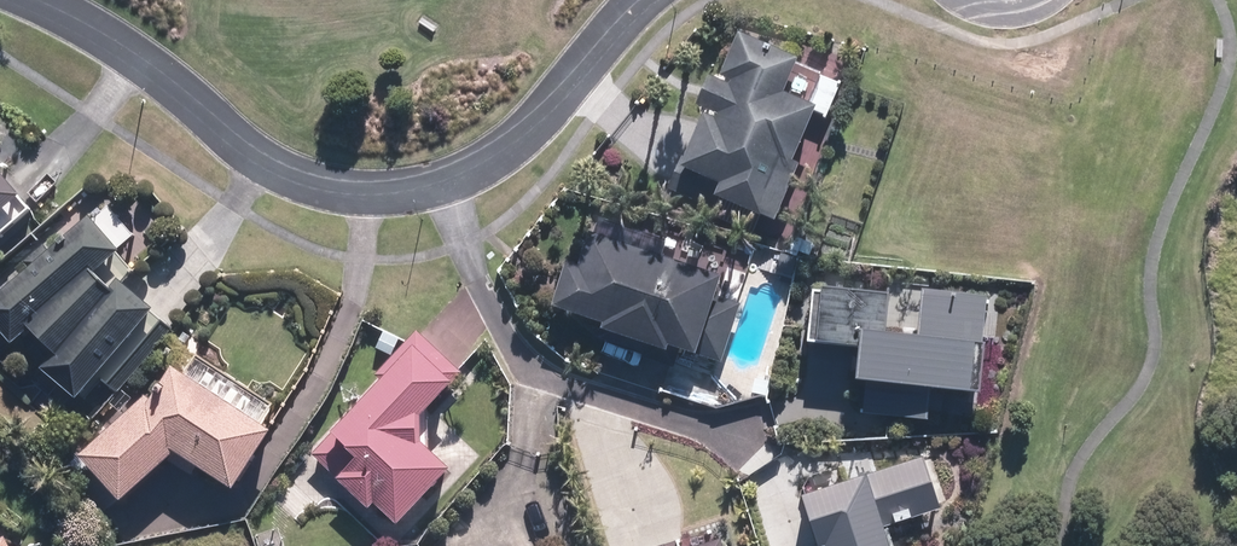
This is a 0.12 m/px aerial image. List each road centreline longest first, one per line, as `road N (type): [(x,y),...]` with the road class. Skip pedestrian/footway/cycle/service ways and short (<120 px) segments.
road 1 (residential): [(643,0),(502,156),(433,187),(373,195),(264,168),(140,61),(31,0)]

